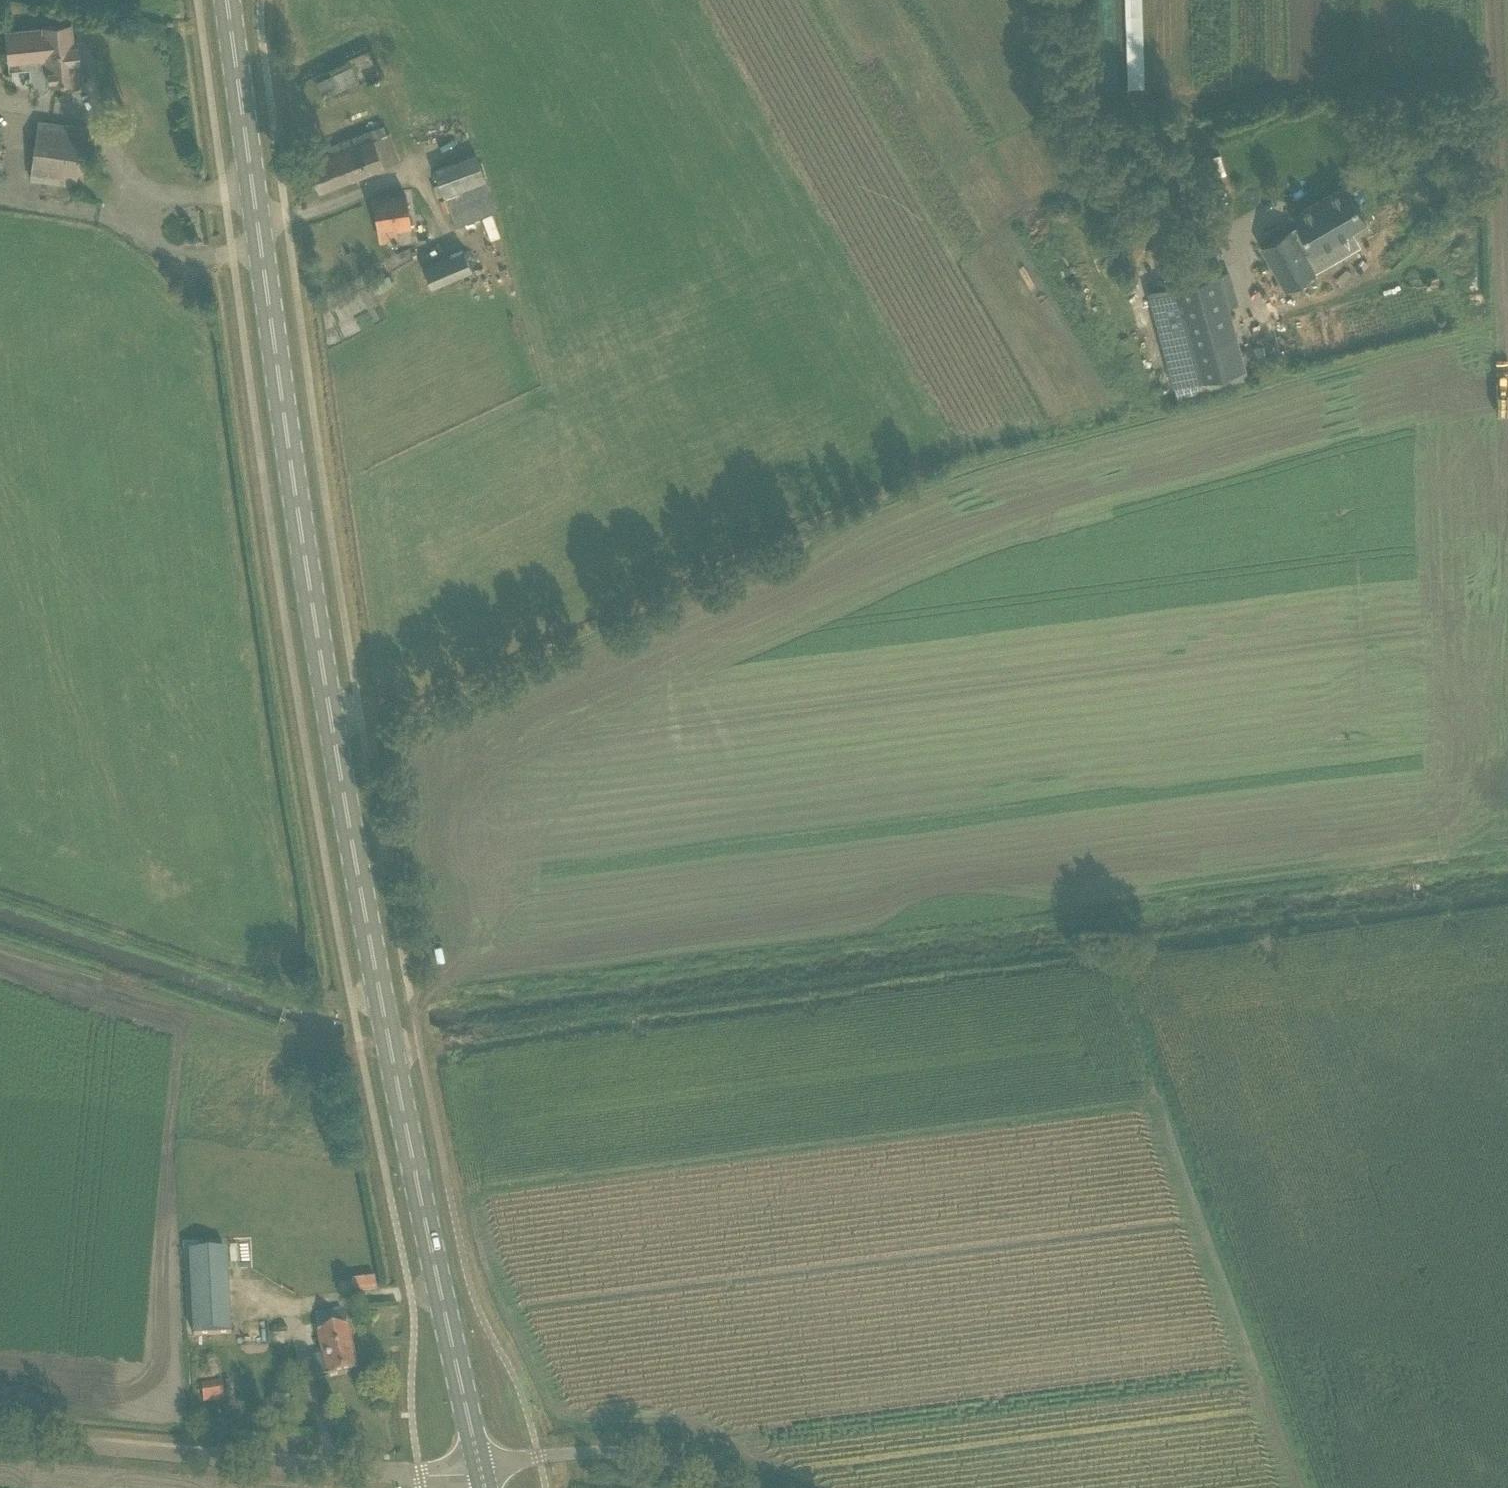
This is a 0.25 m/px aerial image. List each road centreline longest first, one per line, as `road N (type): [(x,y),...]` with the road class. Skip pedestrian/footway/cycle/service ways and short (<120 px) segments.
road 1 (primary): [(478,1466),(335,745),(226,0)]
road 2 (unclassified): [(478,1466),(419,1475),(0,1431)]
road 3 (unclassified): [(478,1466),(626,1453),(693,1469),(726,1487)]

